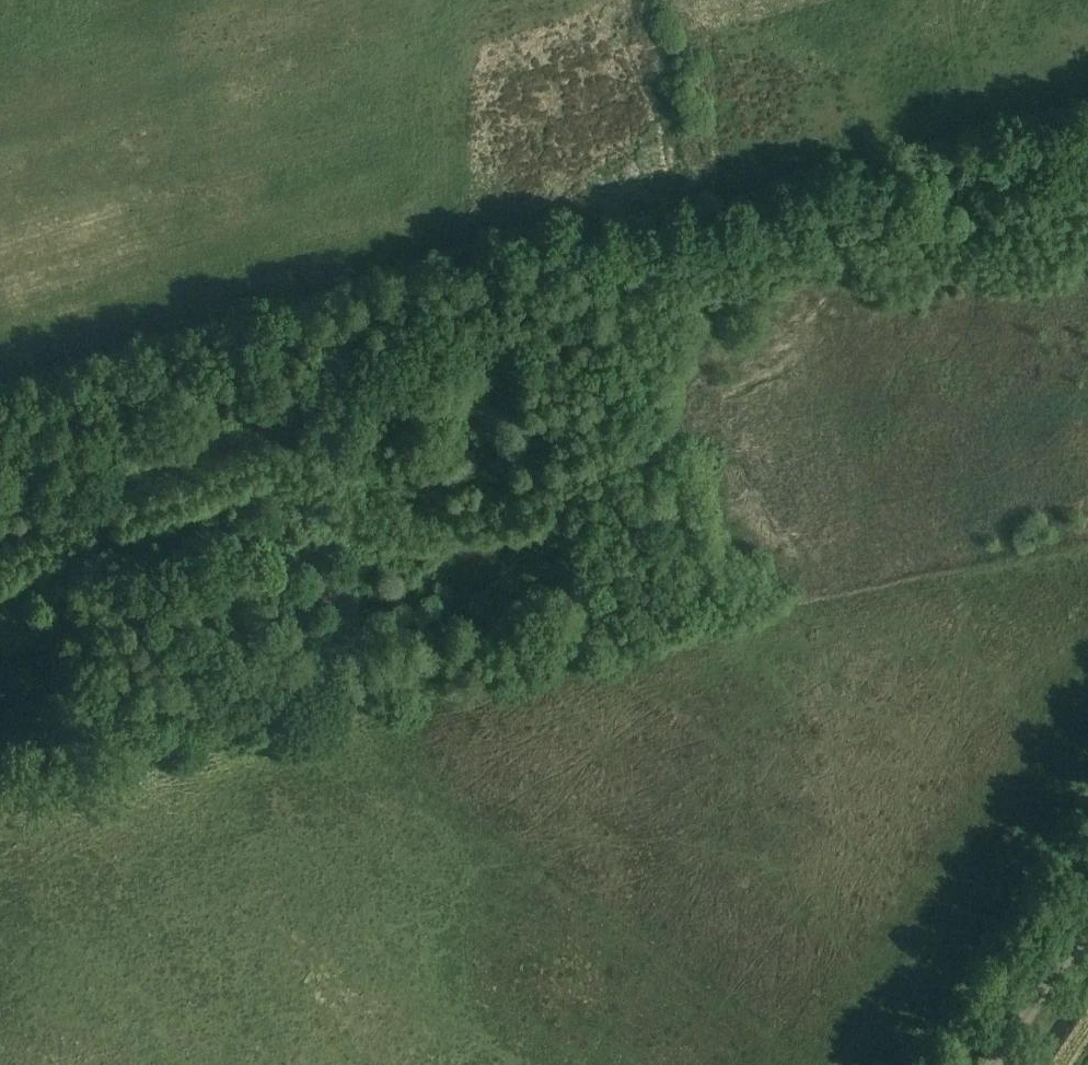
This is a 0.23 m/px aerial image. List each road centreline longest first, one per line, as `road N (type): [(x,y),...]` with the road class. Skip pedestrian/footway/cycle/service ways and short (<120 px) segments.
road 1 (unclassified): [(993,1064),(1087,927)]

